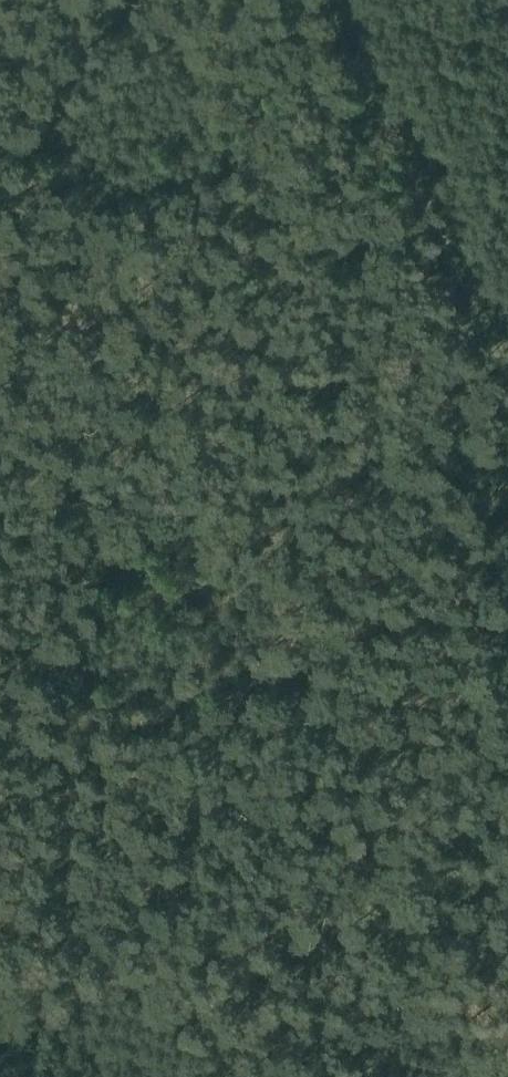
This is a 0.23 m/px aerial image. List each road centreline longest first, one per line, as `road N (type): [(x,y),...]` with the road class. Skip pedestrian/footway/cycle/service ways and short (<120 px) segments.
road 1 (track): [(507,374),(323,0)]

